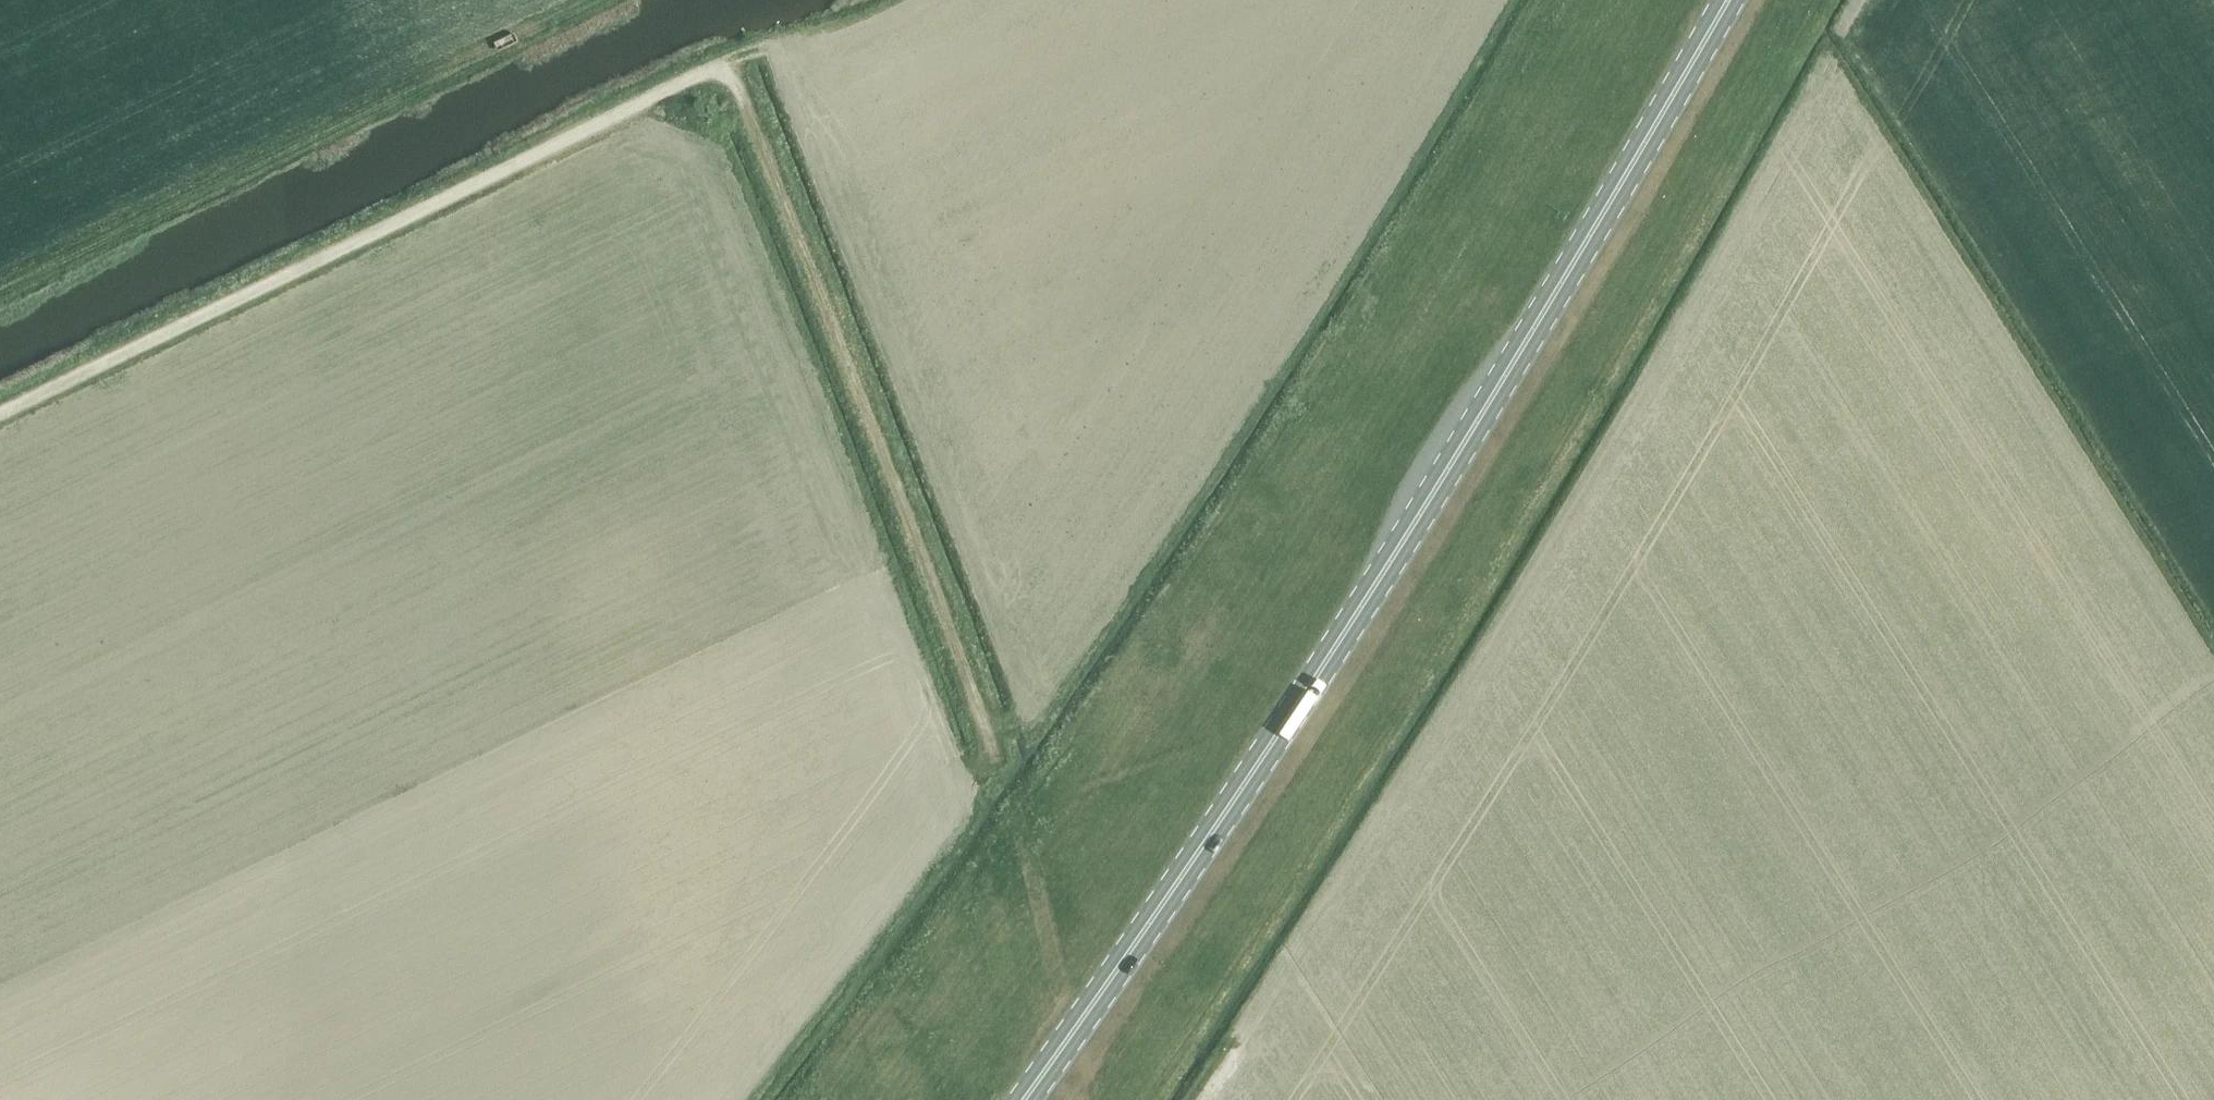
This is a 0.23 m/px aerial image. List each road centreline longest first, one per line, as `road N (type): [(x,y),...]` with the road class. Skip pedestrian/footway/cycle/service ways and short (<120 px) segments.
road 1 (track): [(0,413),(700,74),(722,73),(740,85),(988,740),(990,754),(975,770)]
road 2 (primary): [(1023,1099),(1240,791),(1631,172),(1728,0)]

